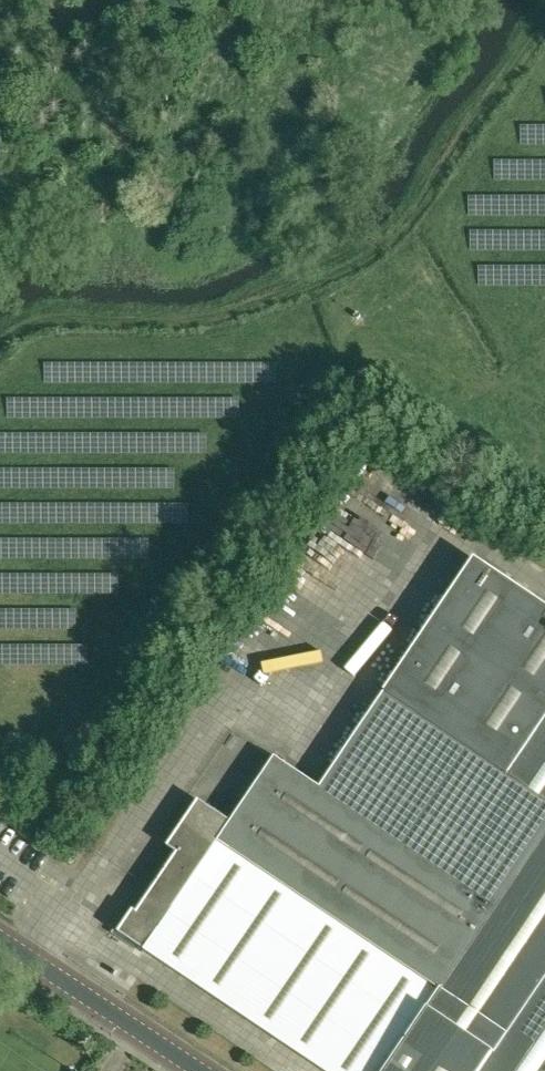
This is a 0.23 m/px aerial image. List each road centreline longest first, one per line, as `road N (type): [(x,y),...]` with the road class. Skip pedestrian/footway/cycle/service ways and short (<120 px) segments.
road 1 (unclassified): [(198,1070),(0,938)]

